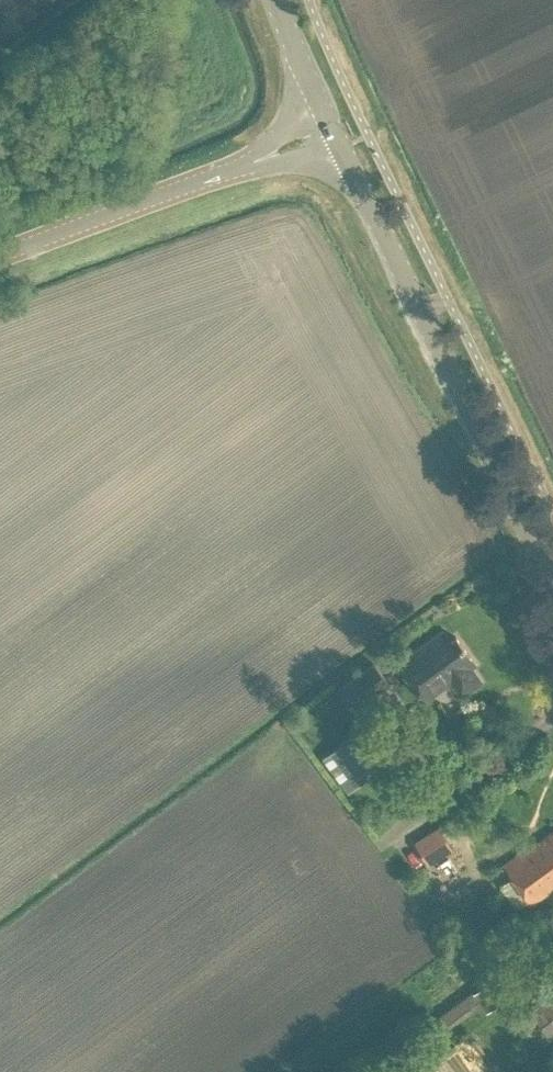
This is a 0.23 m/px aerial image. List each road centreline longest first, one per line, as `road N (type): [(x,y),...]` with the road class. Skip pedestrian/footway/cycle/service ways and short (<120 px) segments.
road 1 (secondary): [(552,581),(335,131)]
road 2 (tertiary): [(0,256),(335,131)]
road 3 (secondary): [(335,131),(279,0)]

